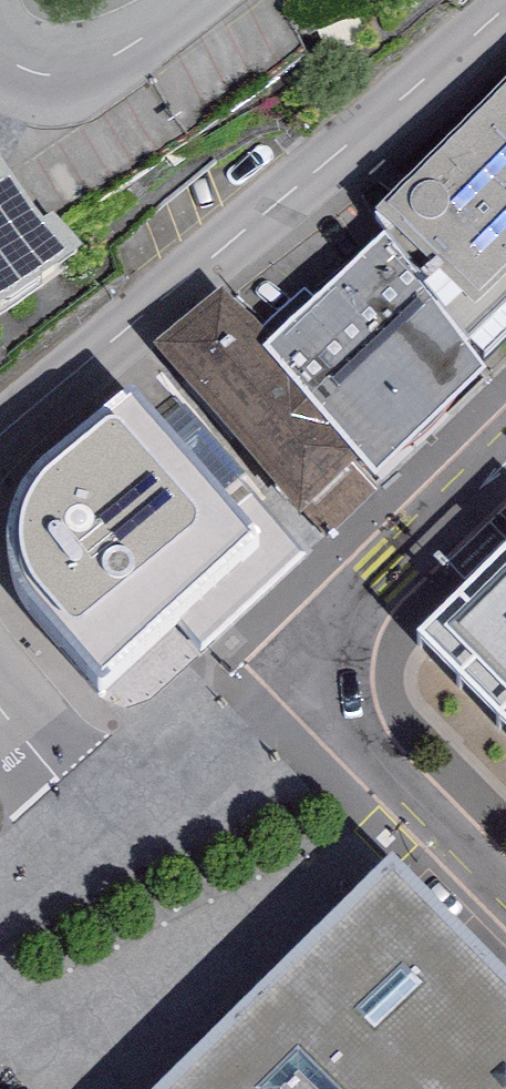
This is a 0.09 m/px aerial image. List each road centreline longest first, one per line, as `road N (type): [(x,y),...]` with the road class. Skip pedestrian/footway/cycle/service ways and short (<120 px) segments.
road 1 (residential): [(505,1),(327,168),(0,435)]
road 2 (tertiary): [(314,656),(316,676),(350,724),(505,886)]
road 3 (tertiary): [(505,449),(333,618),(314,656)]
road 4 (residential): [(110,834),(314,656)]
road 5 (residential): [(0,50),(27,69),(63,75),(118,54),(190,0)]
road 6 (residential): [(0,707),(110,834)]
road 7 (residential): [(110,834),(0,924)]

